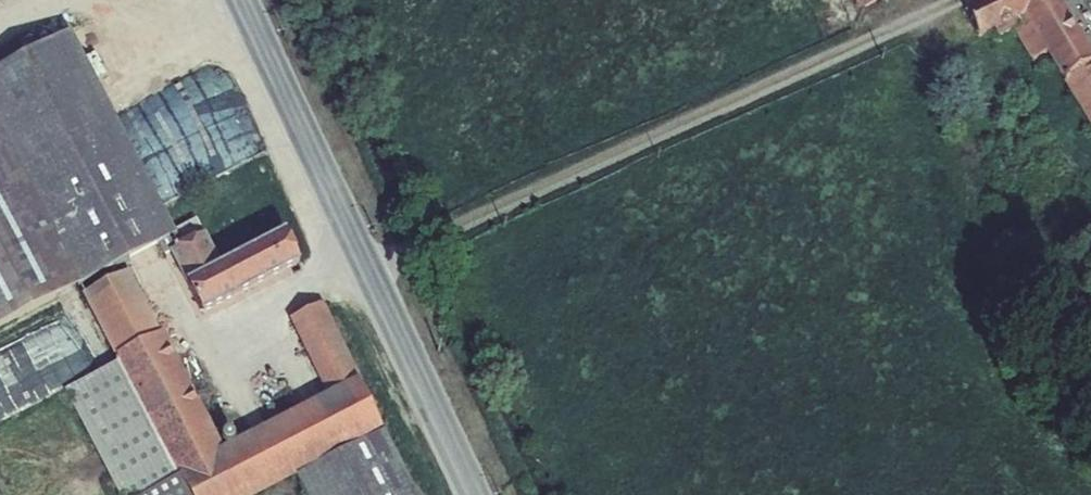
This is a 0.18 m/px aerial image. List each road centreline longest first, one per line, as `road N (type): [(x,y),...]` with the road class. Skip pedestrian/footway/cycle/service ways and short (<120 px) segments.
road 1 (track): [(369,270),(958,0)]
road 2 (unclassified): [(475,494),(242,0)]

